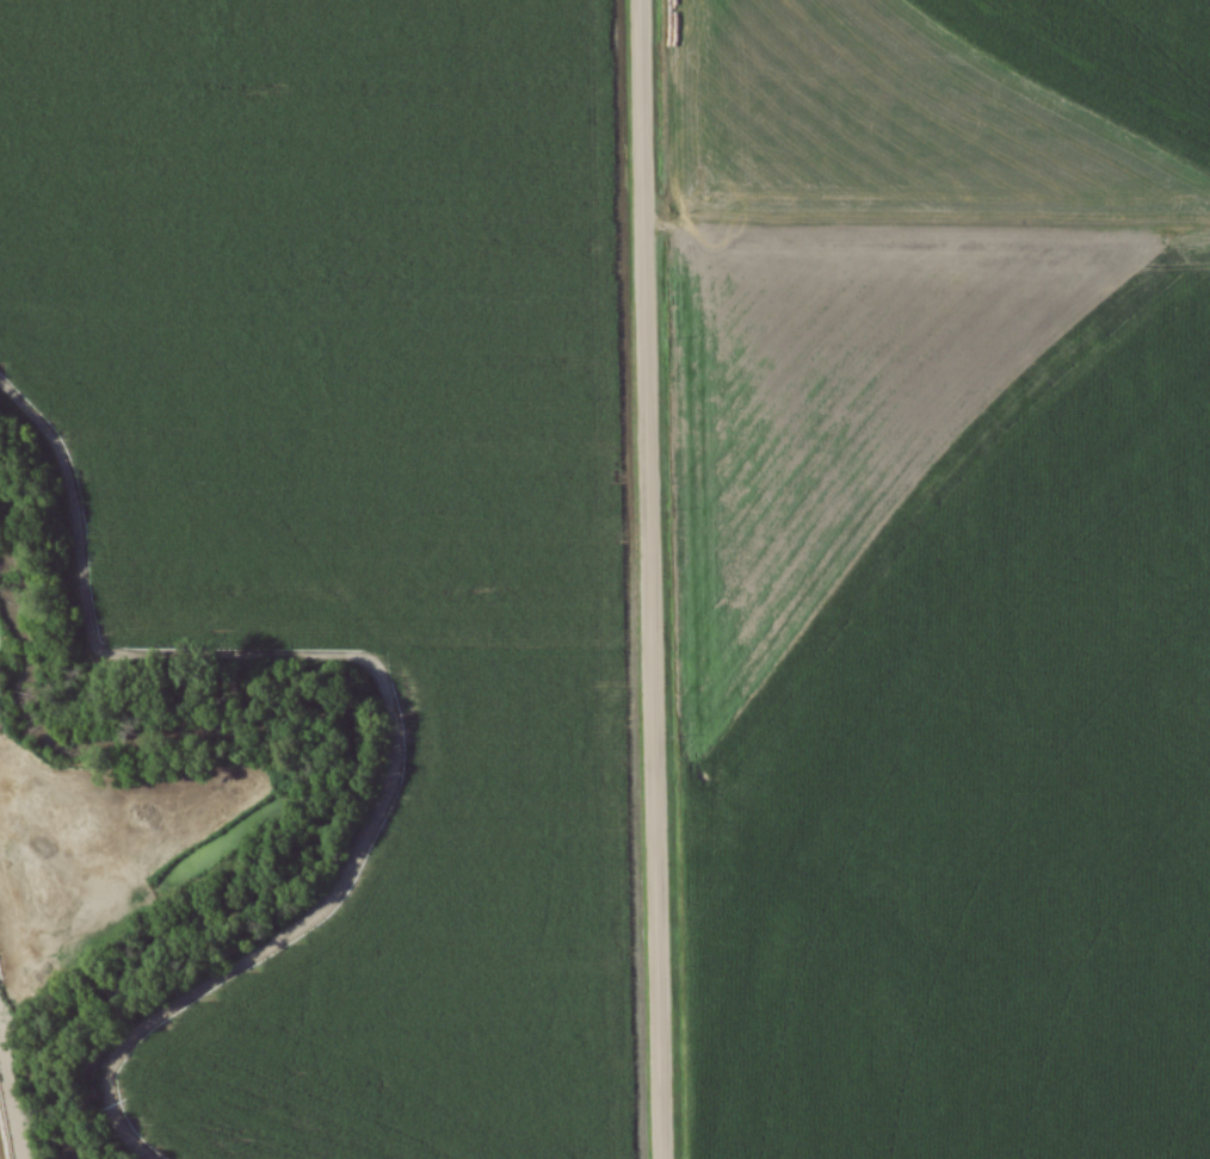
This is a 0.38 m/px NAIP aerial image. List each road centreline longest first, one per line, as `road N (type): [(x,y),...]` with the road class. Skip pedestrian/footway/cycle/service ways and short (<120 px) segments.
road 1 (residential): [(657,1158),(634,0)]

